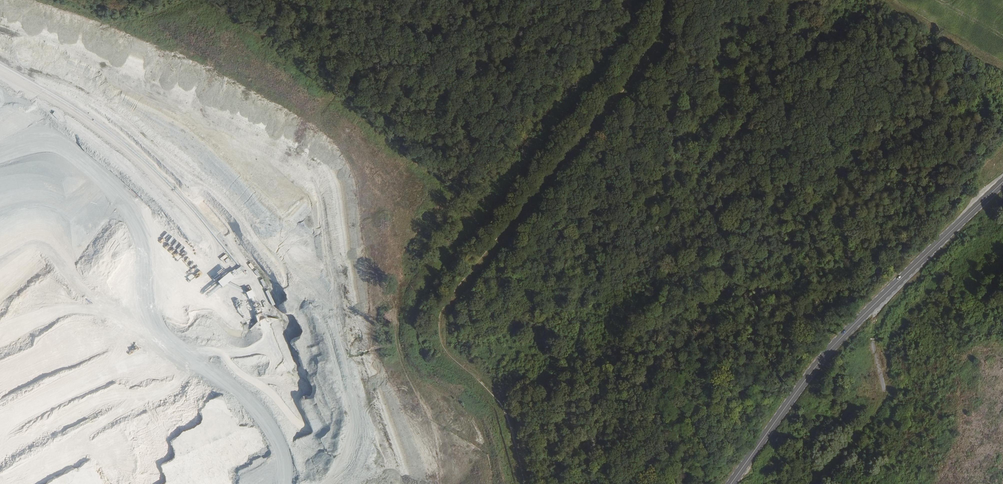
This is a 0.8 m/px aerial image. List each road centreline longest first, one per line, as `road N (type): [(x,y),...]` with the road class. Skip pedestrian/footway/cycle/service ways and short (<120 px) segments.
road 1 (primary): [(731,483),(821,359),(1002,183)]

